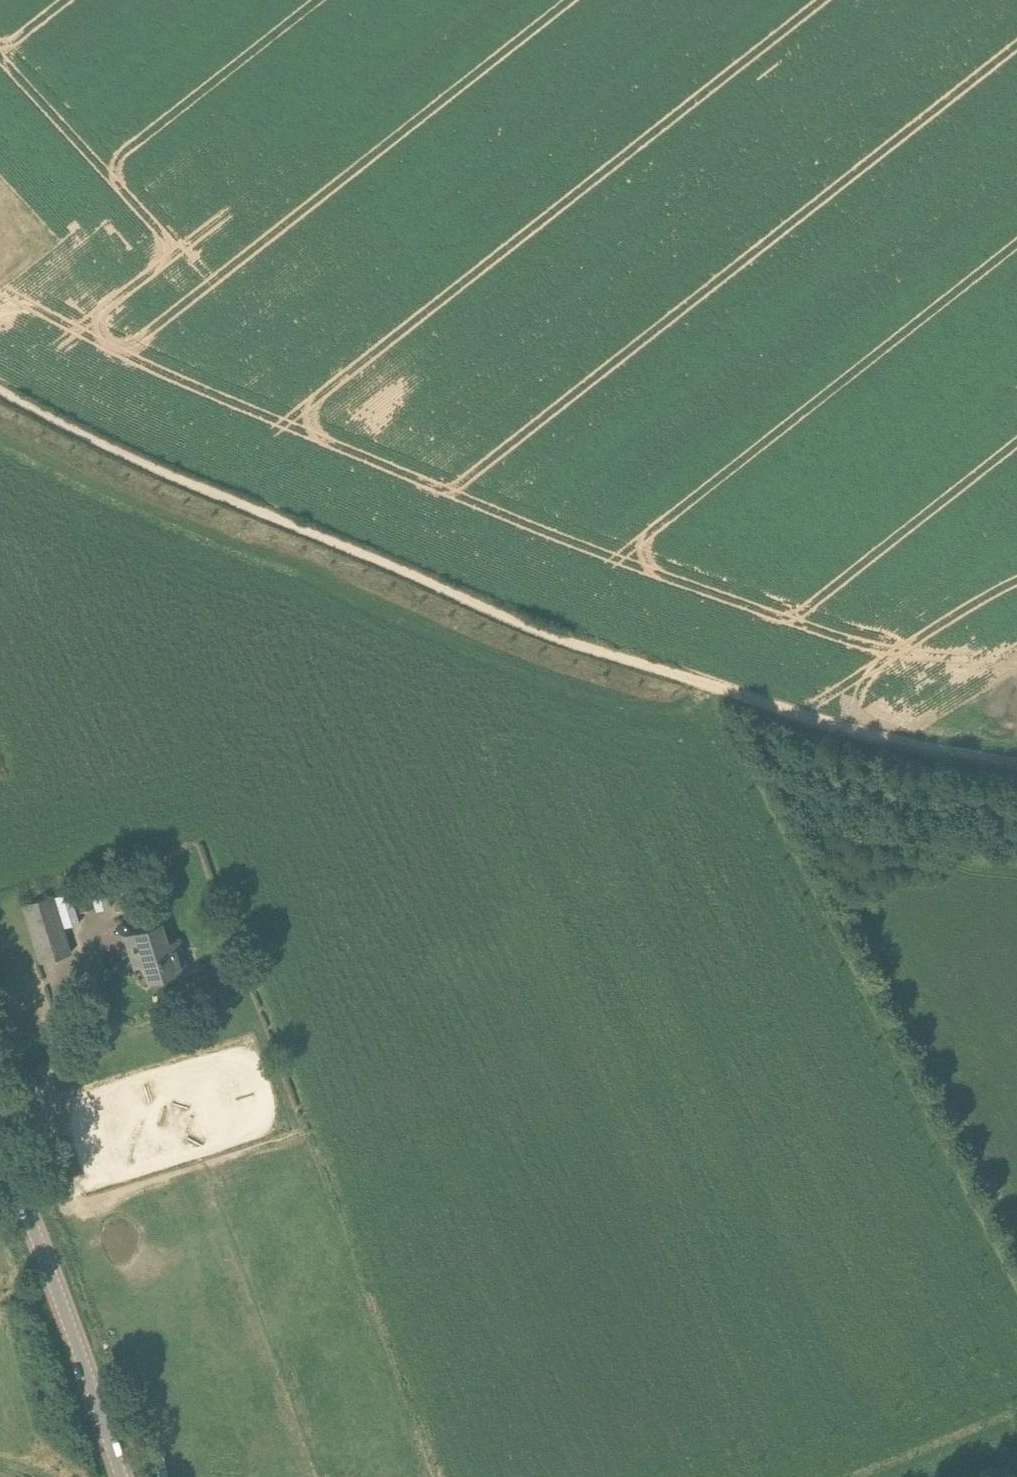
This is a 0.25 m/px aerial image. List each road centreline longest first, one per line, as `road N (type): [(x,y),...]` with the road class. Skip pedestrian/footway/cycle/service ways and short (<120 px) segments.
road 1 (track): [(0,392),(121,453),(543,633),(846,732),(1016,763)]
road 2 (tertiary): [(122,1476),(0,1142)]

